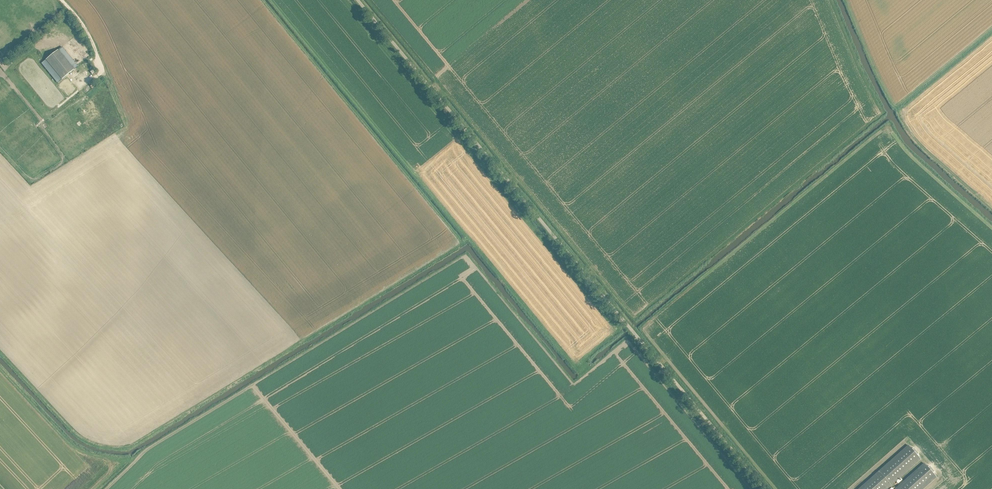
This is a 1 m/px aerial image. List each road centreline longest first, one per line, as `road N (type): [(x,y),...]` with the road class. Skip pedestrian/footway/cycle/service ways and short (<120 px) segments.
road 1 (unclassified): [(764,488),(356,0)]

